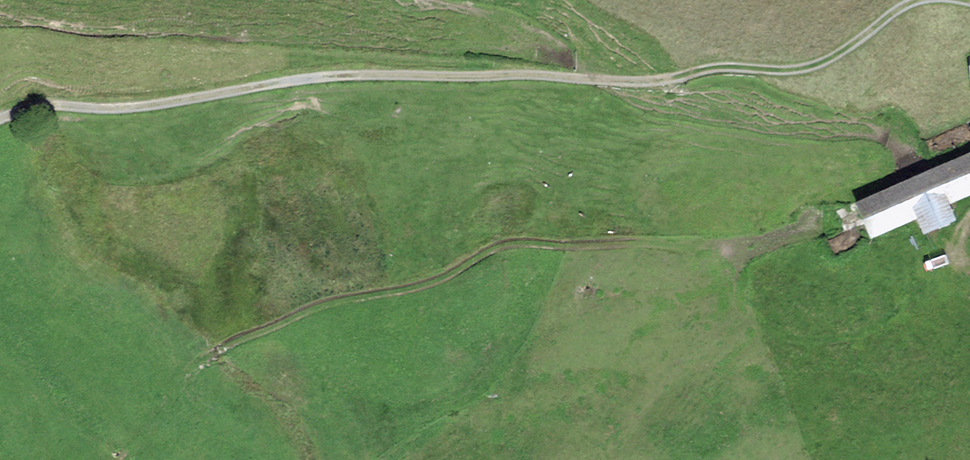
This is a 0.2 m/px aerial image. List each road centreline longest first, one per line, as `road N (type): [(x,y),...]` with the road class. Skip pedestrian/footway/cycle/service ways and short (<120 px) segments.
road 1 (track): [(930,0),(898,9),(808,70),(703,69),(653,78),(337,76),(152,105),(68,105),(0,121)]
road 2 (track): [(125,459),(208,352),(310,308),(430,281),(508,242),(676,244),(750,269),(821,279),(946,257),(969,224)]

